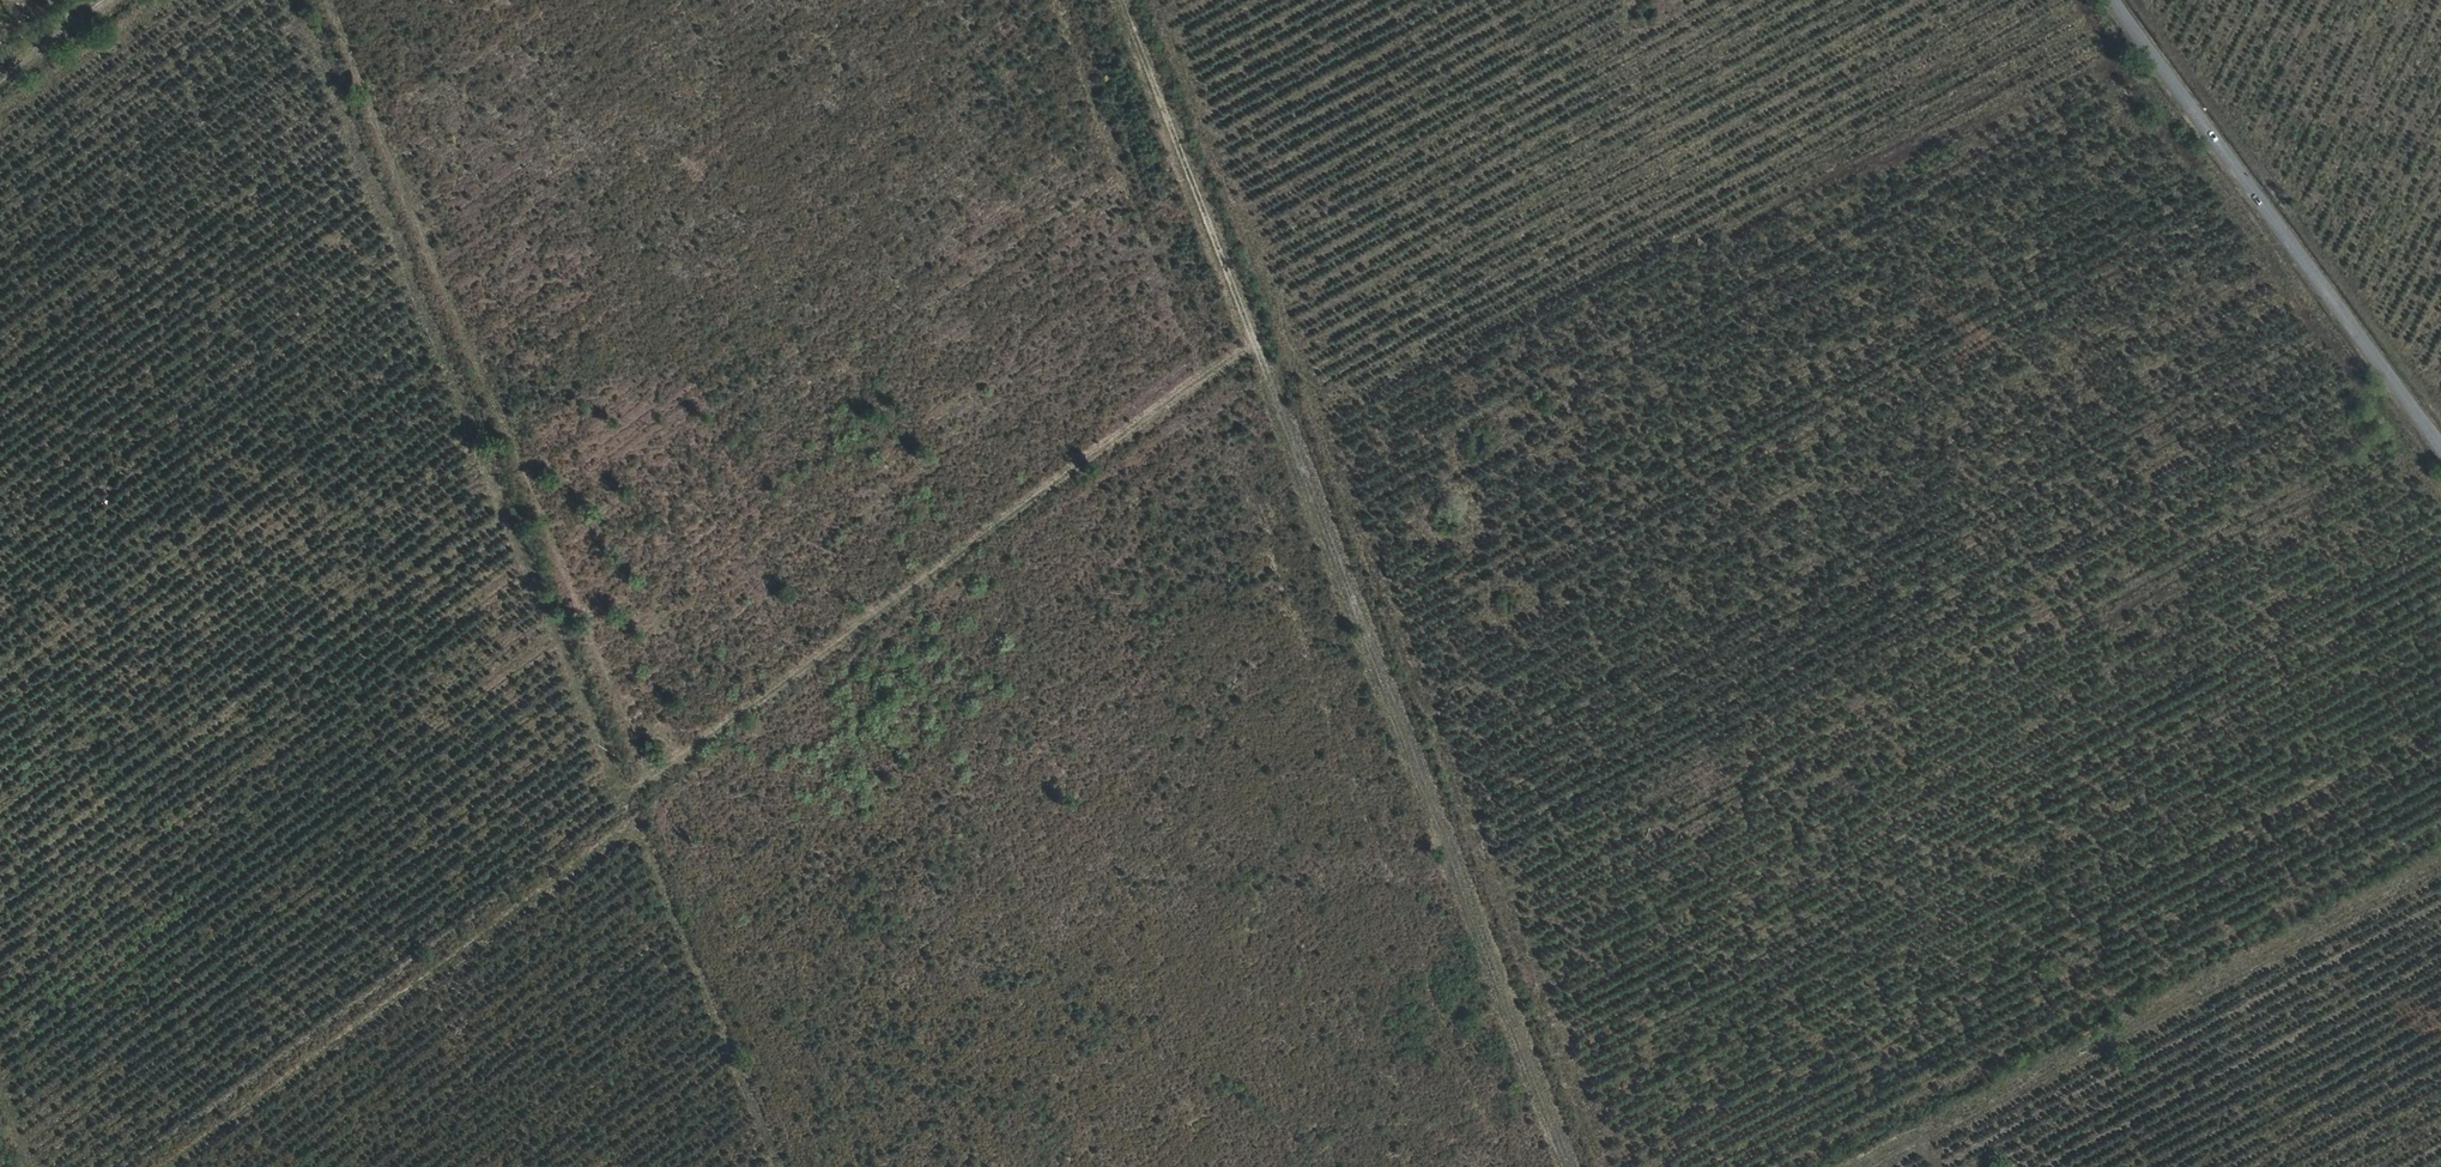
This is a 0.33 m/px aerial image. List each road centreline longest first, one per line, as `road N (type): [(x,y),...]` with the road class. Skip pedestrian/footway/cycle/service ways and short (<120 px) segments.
road 1 (unclassified): [(2112,0),(2440,447)]

